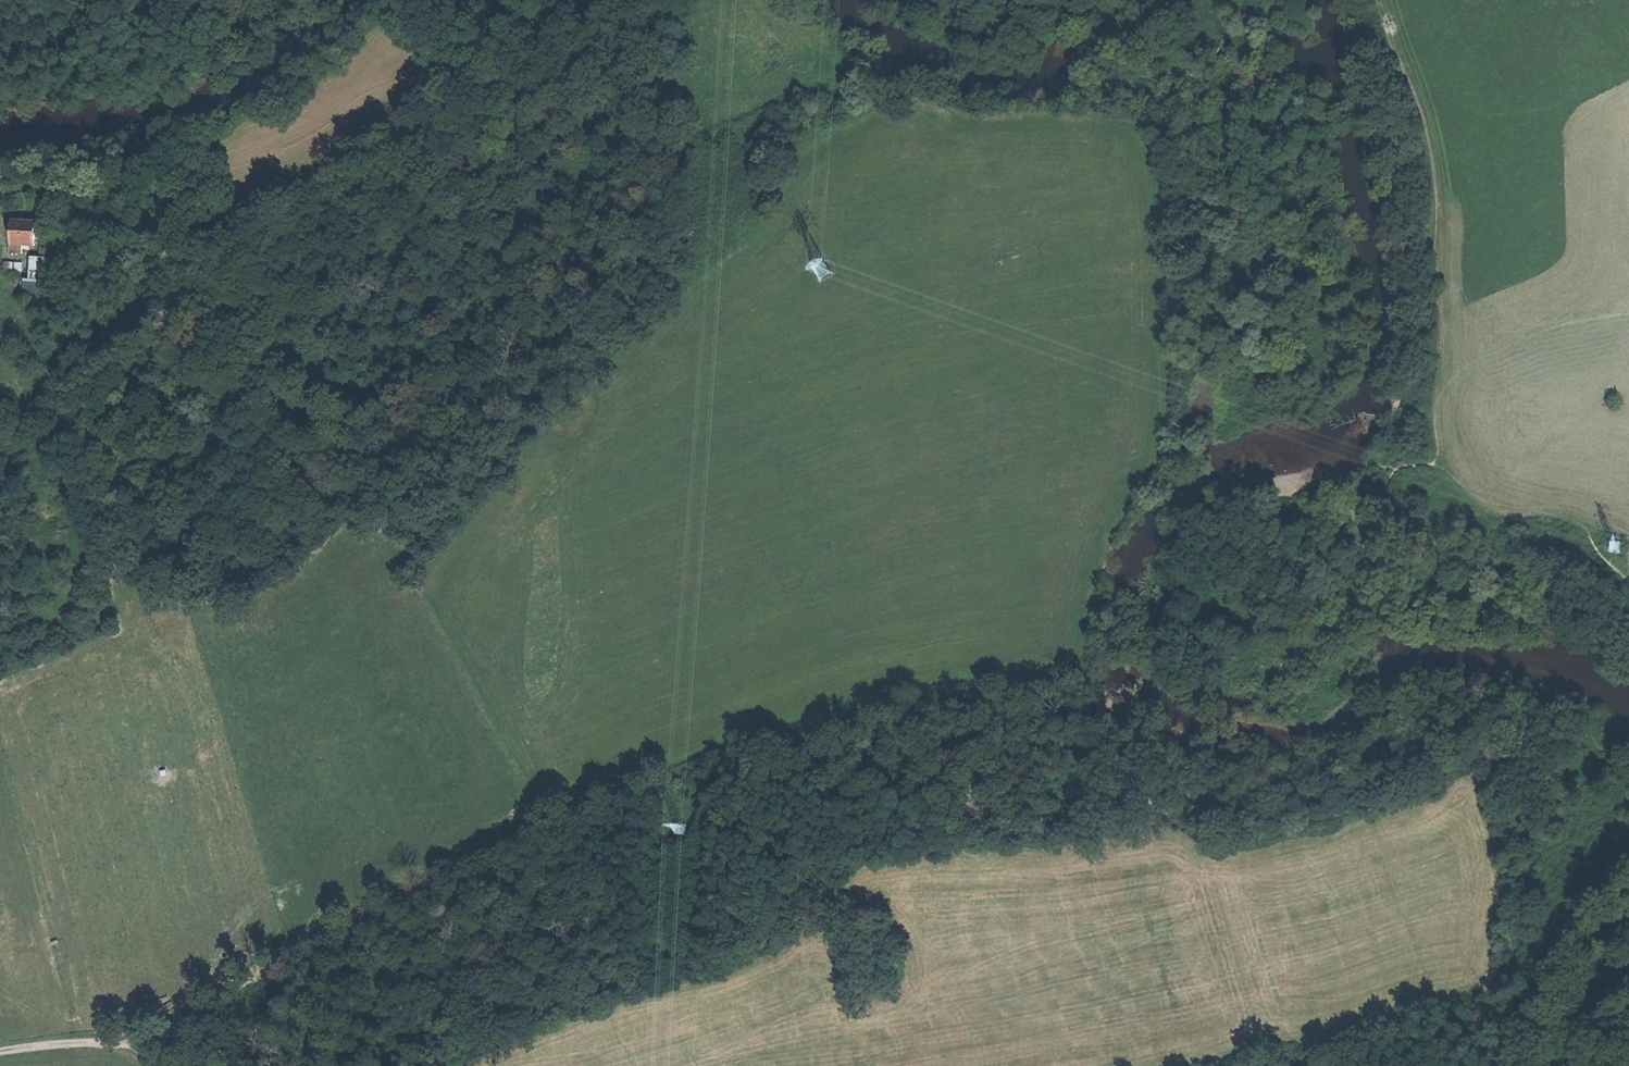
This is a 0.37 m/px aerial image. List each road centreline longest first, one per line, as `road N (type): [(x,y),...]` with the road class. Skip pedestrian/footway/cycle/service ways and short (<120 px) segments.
road 1 (track): [(128,1041),(192,997),(555,794)]
road 2 (track): [(0,63),(196,0)]
road 3 (track): [(0,1045),(128,1041),(180,1065)]
road 4 (track): [(1336,1065),(1384,1041),(1408,1038),(1452,1065)]
road 5 (track): [(0,669),(121,628)]

